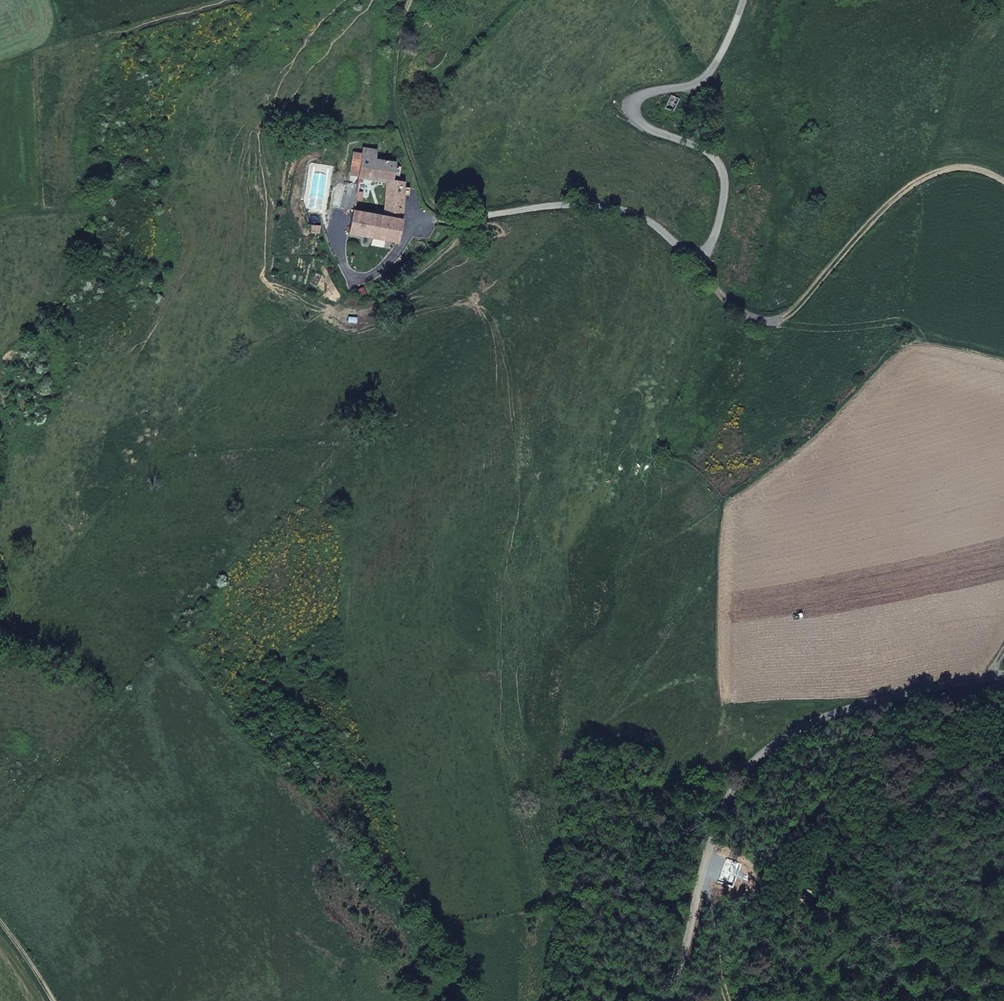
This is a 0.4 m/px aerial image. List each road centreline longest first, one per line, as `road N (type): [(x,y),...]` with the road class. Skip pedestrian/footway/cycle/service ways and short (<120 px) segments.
road 1 (unclassified): [(745,0),(707,80),(627,90),(615,111),(708,155),(726,184),(722,230),(706,260),(659,223),(588,203),(521,209),(442,235)]
road 2 (unclassified): [(1003,671),(832,715),(771,753),(744,788),(686,1000)]

